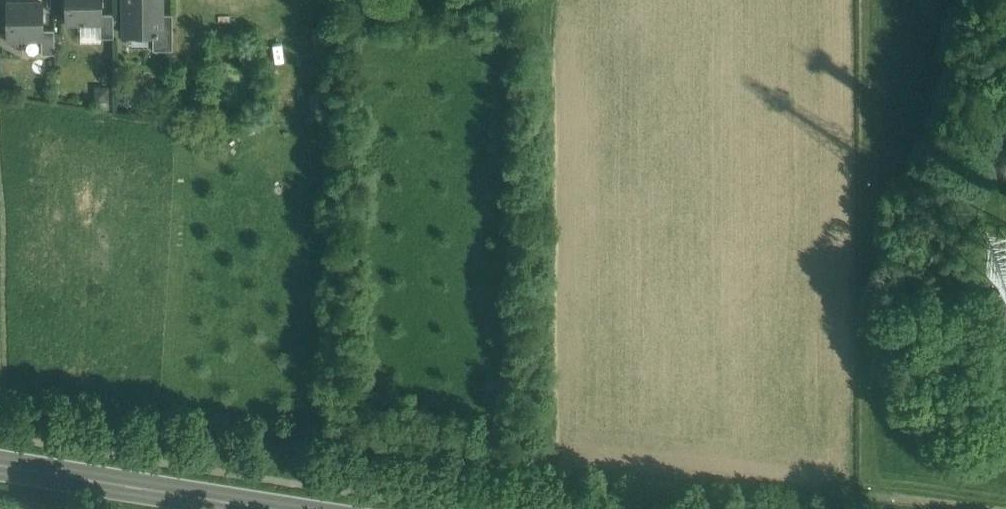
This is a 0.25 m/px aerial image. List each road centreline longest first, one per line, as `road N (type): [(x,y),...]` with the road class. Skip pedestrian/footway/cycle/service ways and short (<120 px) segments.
road 1 (secondary): [(290,508),(0,462)]

